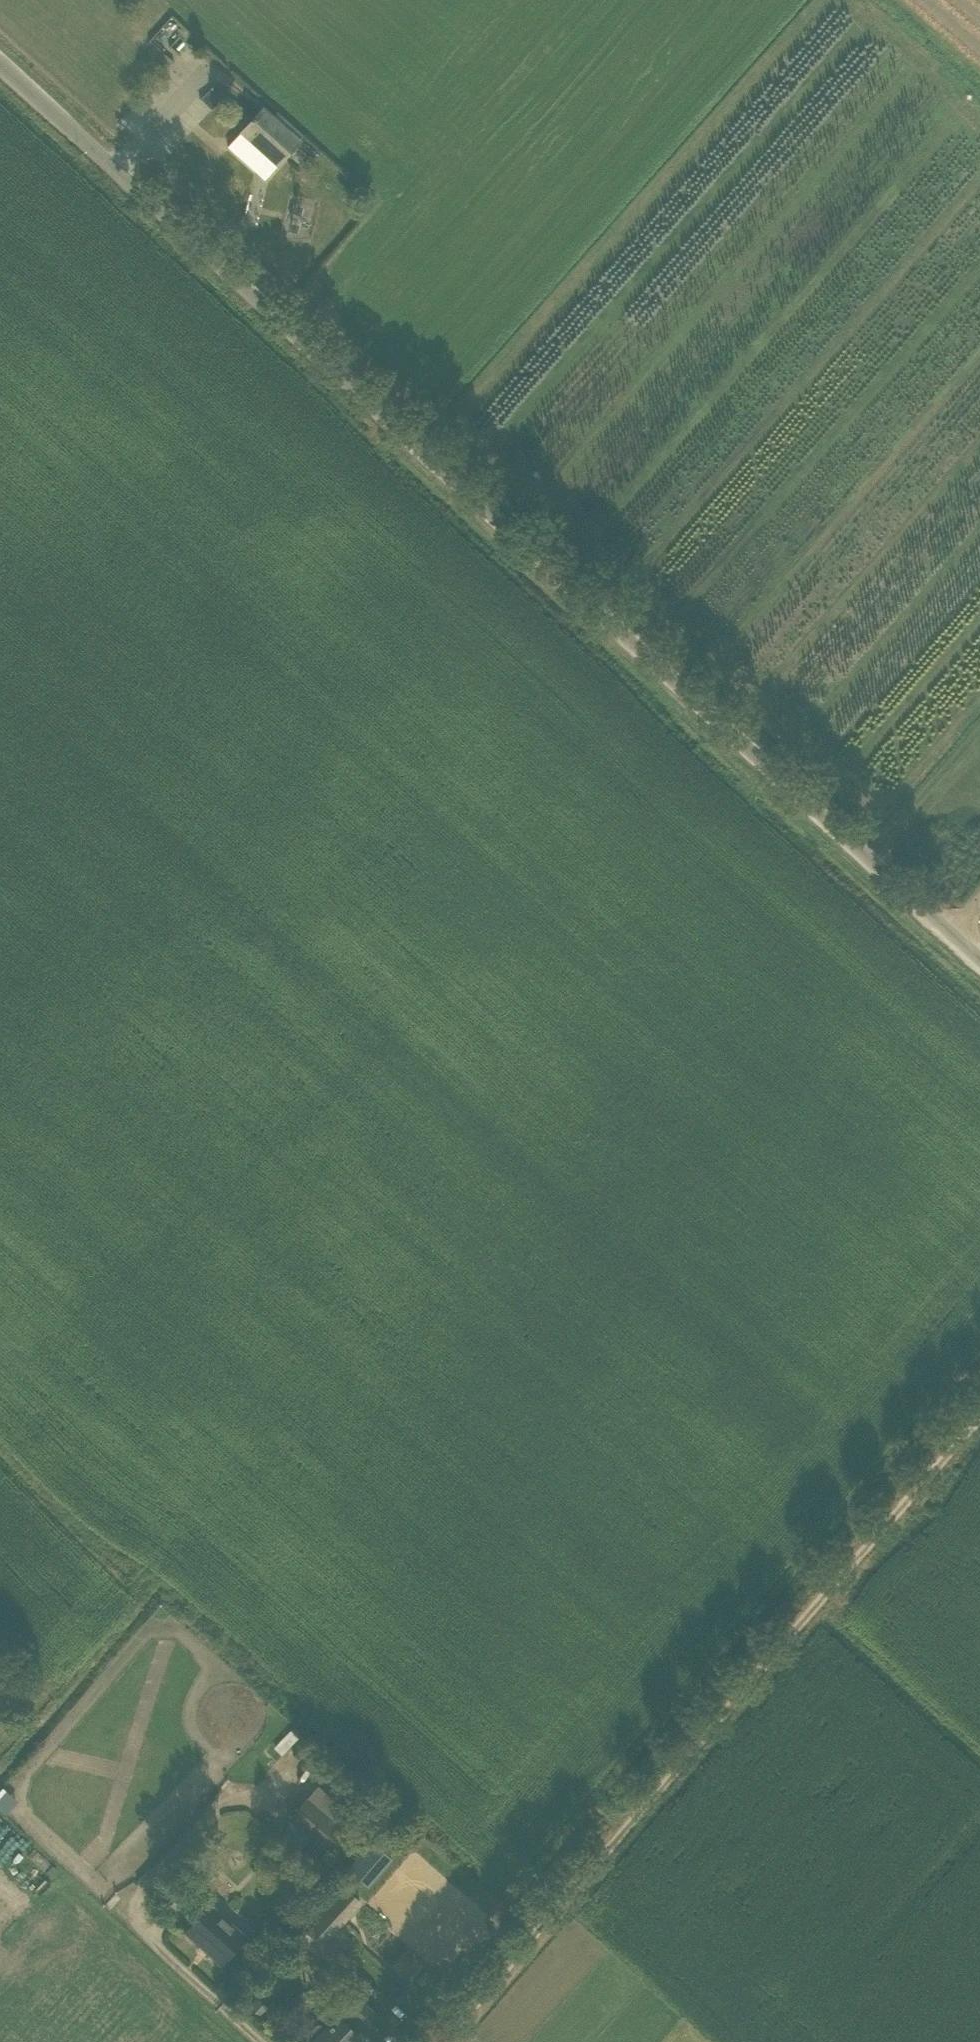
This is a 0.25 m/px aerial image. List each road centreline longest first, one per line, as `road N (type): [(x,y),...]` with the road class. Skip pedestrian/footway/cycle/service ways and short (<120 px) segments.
road 1 (unclassified): [(979,958),(0,65)]
road 2 (track): [(449,2041),(979,1404)]

